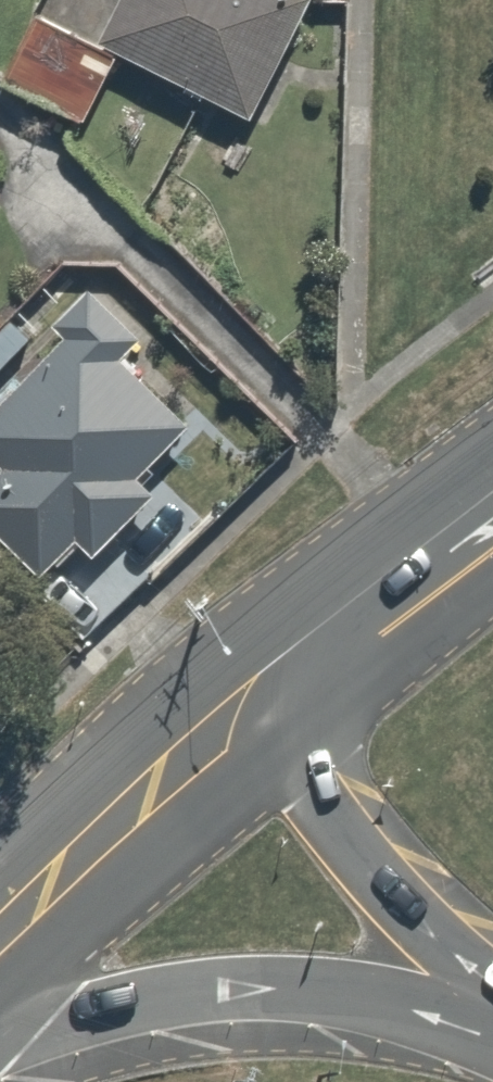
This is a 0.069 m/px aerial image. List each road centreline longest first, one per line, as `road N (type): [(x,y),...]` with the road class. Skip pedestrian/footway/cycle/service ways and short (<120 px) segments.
road 1 (secondary): [(492,1033),(380,998),(282,988),(172,994),(0,1028)]
road 2 (secondary): [(492,995),(390,897),(317,788),(272,691)]
road 3 (secondary): [(0,934),(272,691)]
road 4 (secondary): [(272,691),(492,521)]

